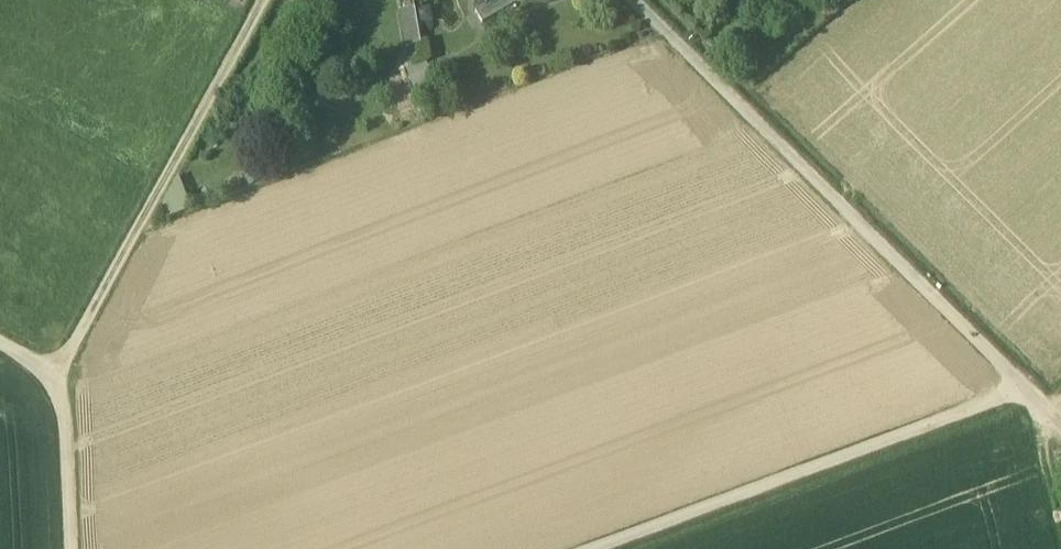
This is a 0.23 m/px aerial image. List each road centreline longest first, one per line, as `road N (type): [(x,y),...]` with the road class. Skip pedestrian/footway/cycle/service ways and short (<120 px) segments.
road 1 (track): [(1022,386),(674,39)]
road 2 (track): [(1022,386),(587,548)]
road 3 (track): [(59,375),(260,0)]
road 4 (track): [(59,375),(74,548)]

